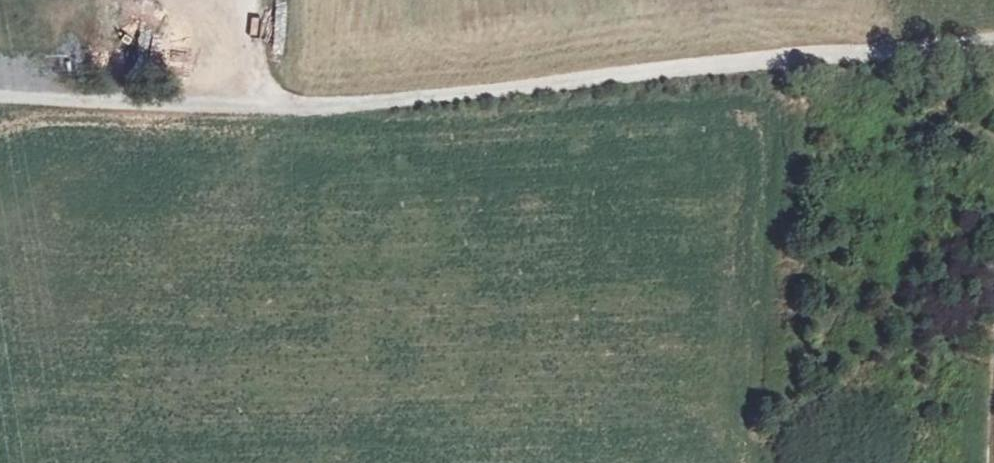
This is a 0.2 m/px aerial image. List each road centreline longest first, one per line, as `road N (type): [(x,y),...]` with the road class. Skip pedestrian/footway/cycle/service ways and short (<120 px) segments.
road 1 (unclassified): [(993,41),(293,105)]
road 2 (track): [(293,105),(0,96)]

